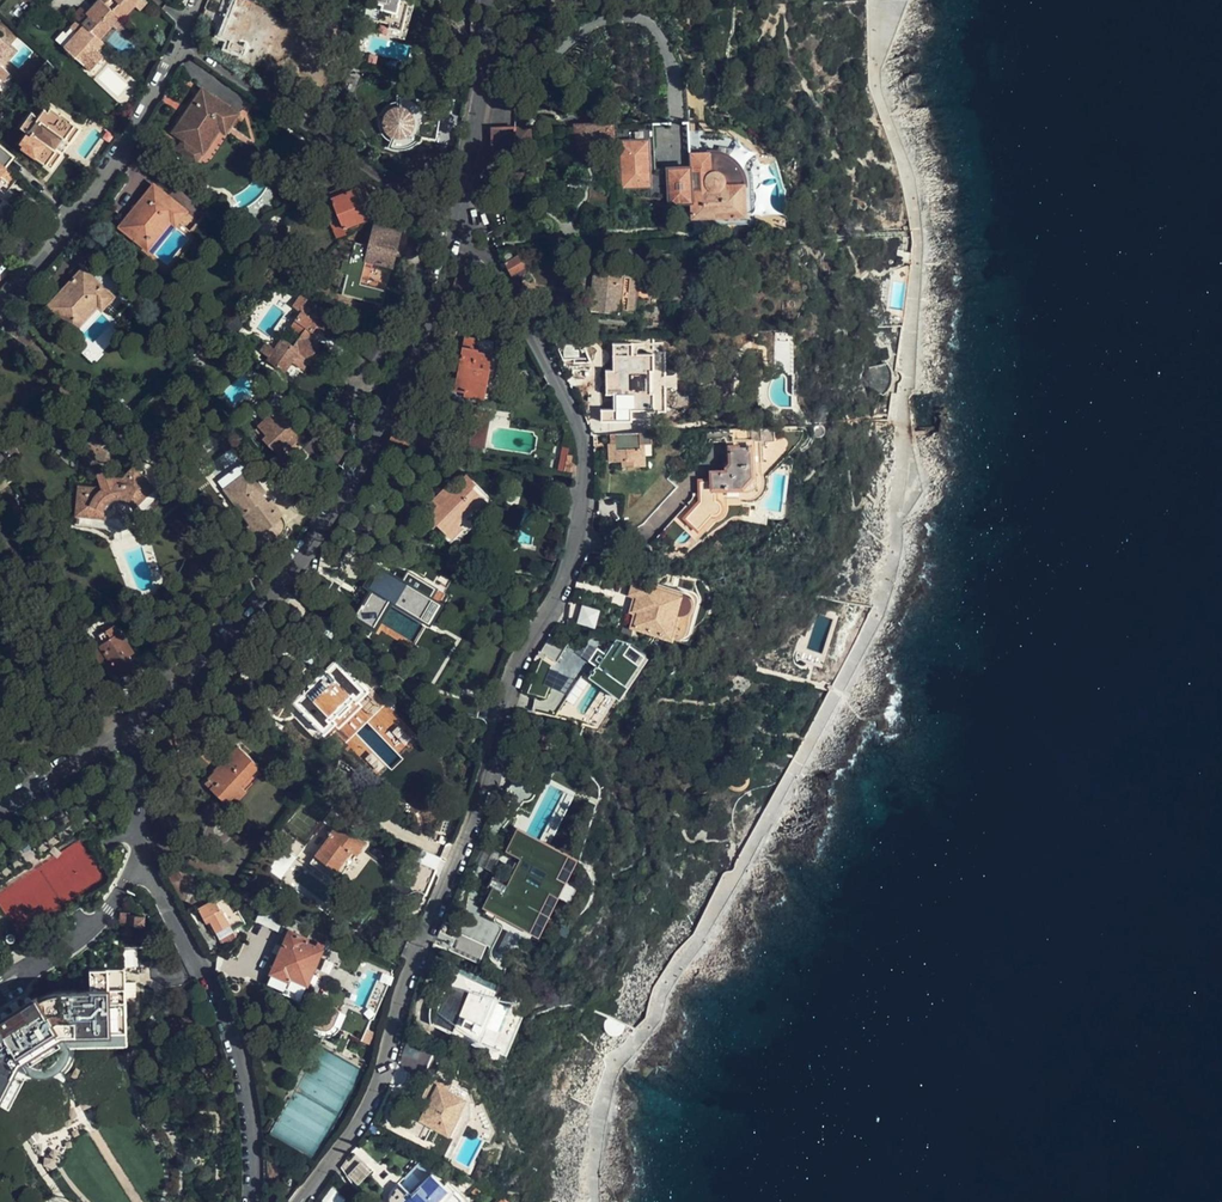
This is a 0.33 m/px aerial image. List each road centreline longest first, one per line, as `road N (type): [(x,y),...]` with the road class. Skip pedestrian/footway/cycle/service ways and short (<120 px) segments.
road 1 (track): [(873,0),(881,102),(908,181),(919,249),(897,574),(847,691),(649,1025),(613,1062),(592,1170),(594,1201)]
road 2 (residential): [(300,1201),(360,1117),(382,1068),(401,988),(472,824),(521,661),(573,563),(584,513),(574,419),(492,264),(459,247)]
road 3 (tertiary): [(128,726),(270,603),(308,556),(351,490),(412,367),(459,247)]
road 4 (residential): [(128,726),(144,864),(205,971),(238,1051),(251,1128),(249,1201)]
road 5 (residential): [(179,43),(465,224)]
road 6 (residential): [(0,300),(74,222),(179,43)]
road 7 (tertiary): [(465,224),(486,0)]
road 8 (tertiary): [(0,802),(128,726)]

